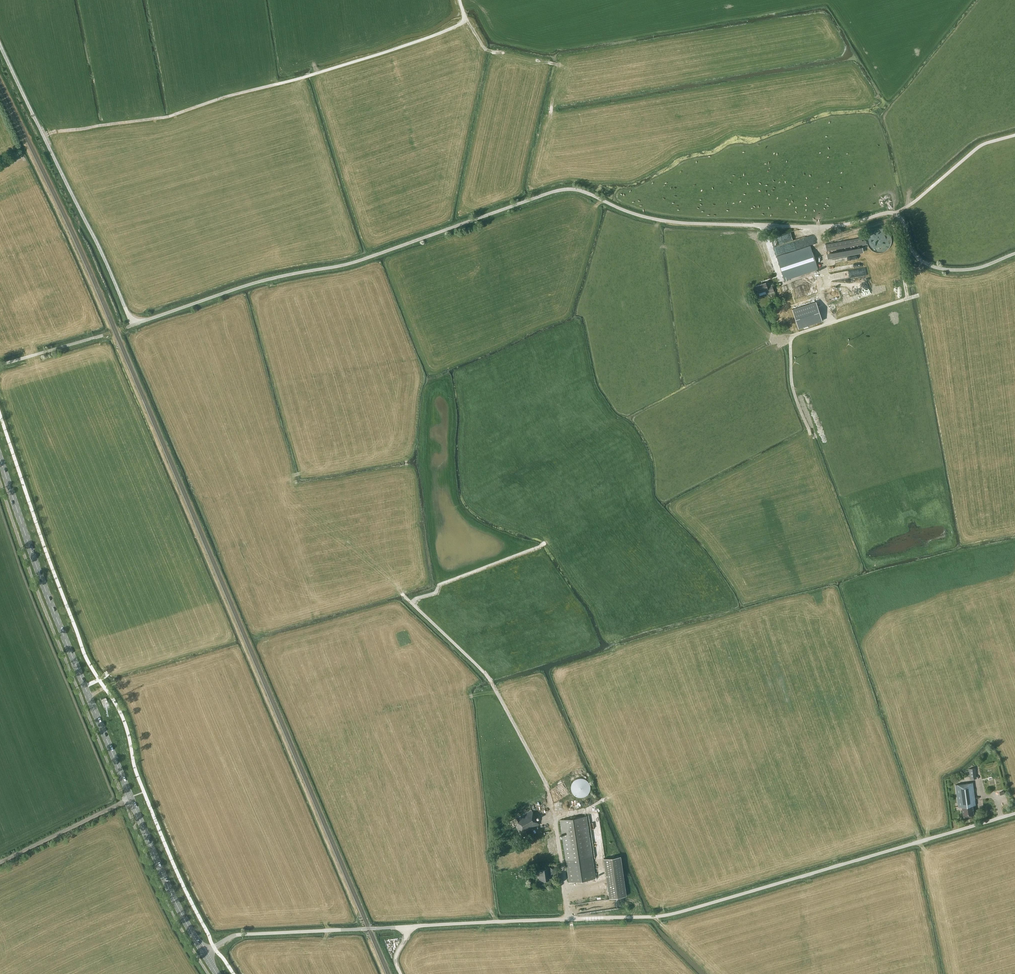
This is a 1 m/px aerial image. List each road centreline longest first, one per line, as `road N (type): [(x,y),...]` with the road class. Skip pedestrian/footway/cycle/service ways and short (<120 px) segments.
road 1 (unclassified): [(0,45),(137,320),(349,263),(564,190),(669,222),(827,227),(895,213),(916,257),(944,270),(976,269),(1014,254)]
road 2 (unclassified): [(203,953),(236,935),(666,915),(1014,813)]
road 3 (primary): [(203,953),(91,702),(0,457)]
road 4 (track): [(43,134),(162,118),(382,52),(461,22),(460,0)]
road 5 (track): [(917,296),(792,336),(793,390),(809,431)]
road 6 (track): [(820,242),(888,221),(979,147),(1014,135)]

